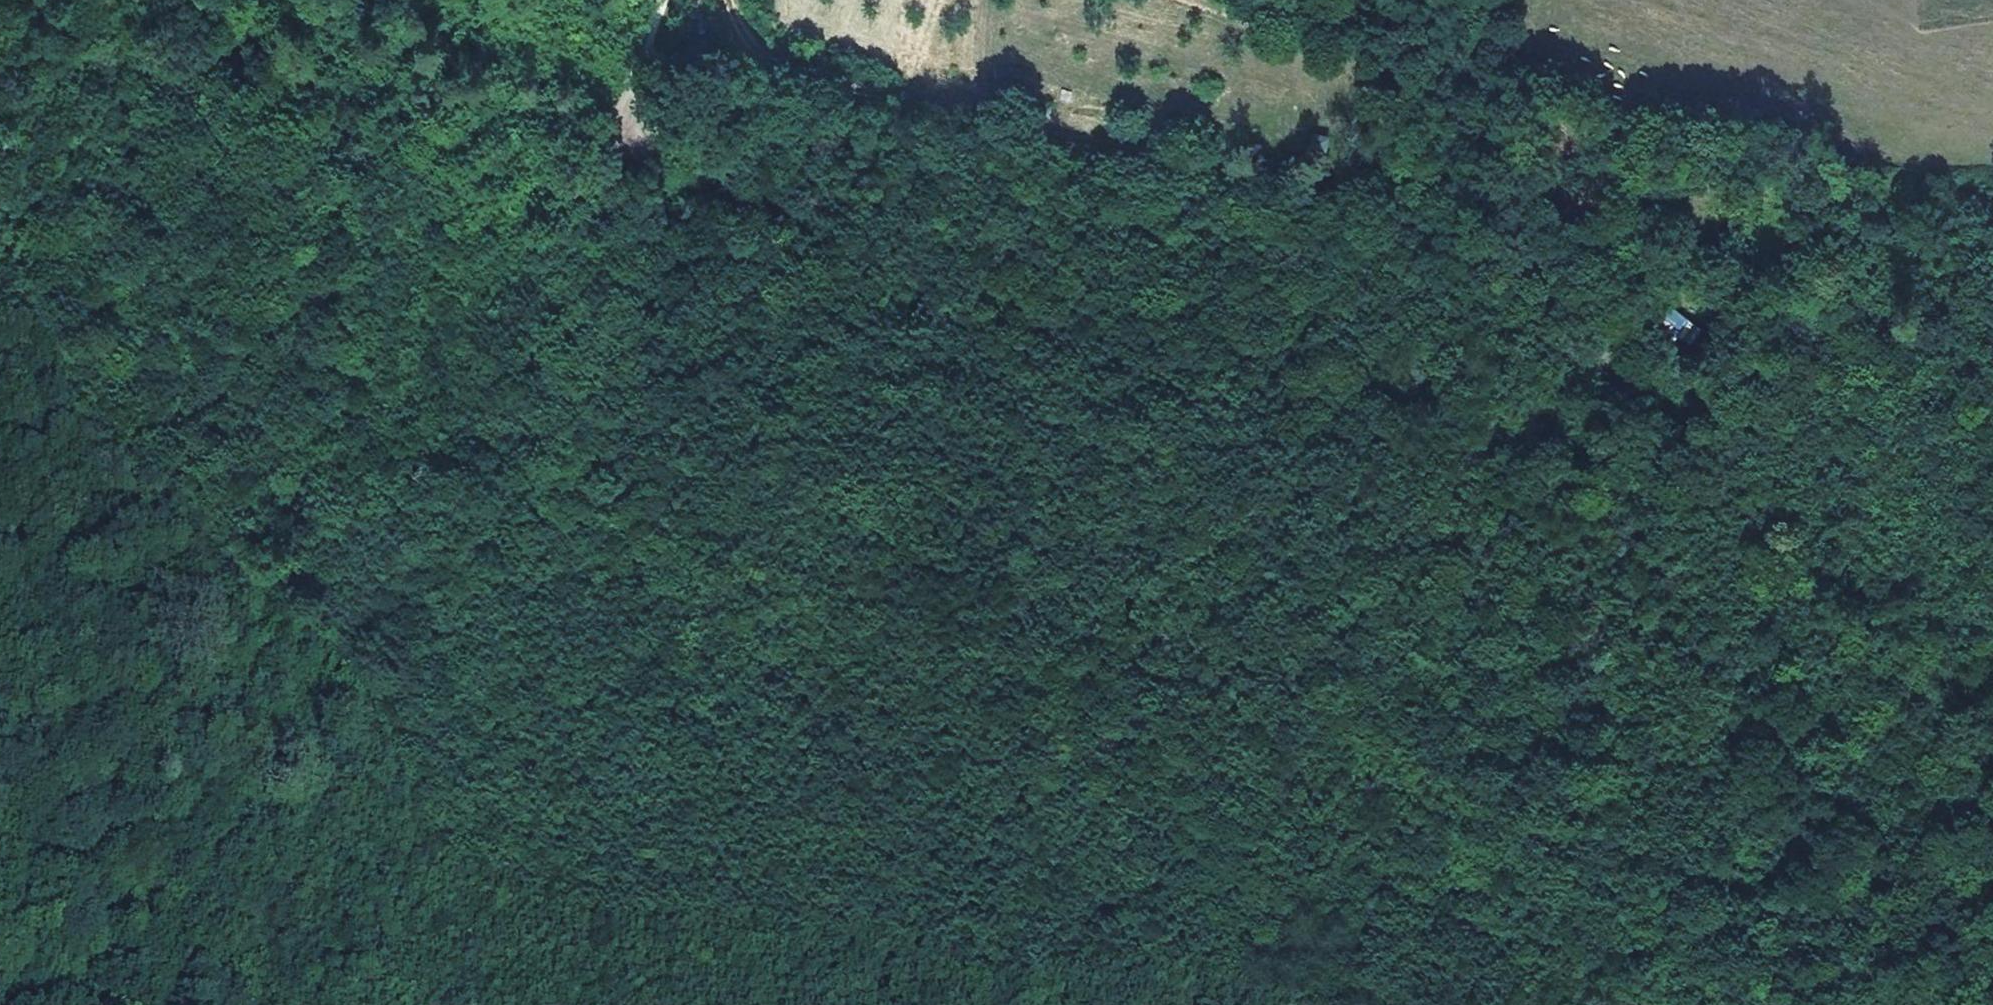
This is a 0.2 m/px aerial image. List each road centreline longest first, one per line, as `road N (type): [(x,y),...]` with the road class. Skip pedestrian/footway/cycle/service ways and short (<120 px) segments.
road 1 (track): [(1202,1004),(1127,904),(792,668),(696,608),(616,576),(538,478)]
road 2 (track): [(219,959),(386,808),(528,605),(547,555),(538,478)]
road 3 (track): [(641,78),(538,478)]

